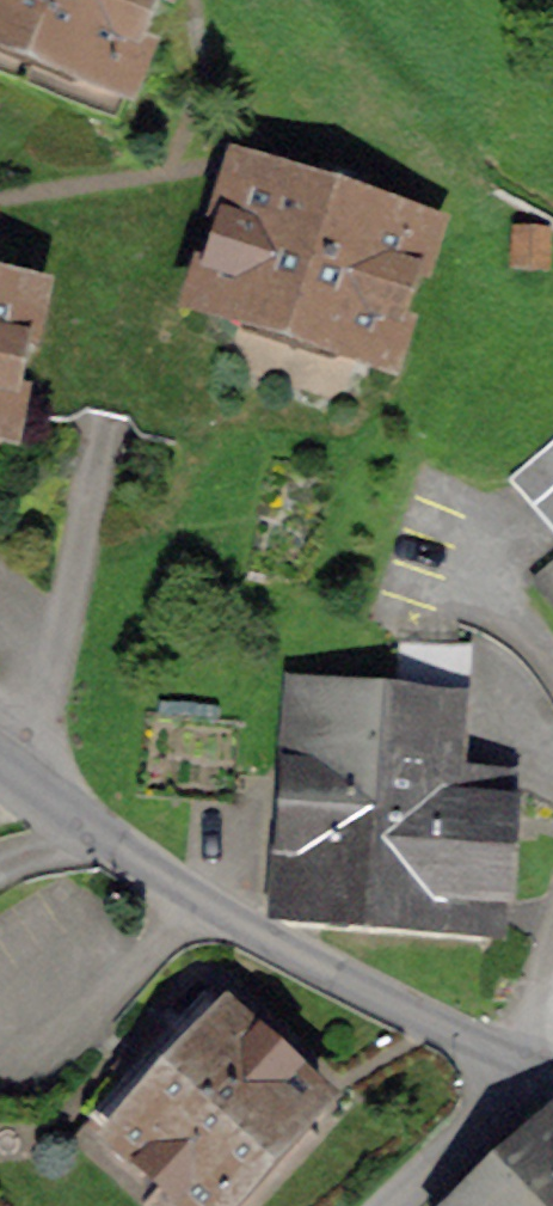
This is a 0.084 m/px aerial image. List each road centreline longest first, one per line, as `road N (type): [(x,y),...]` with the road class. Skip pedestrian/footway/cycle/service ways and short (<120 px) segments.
road 1 (residential): [(538,1067),(187,882),(0,749)]
road 2 (residential): [(388,1205),(538,1067)]

